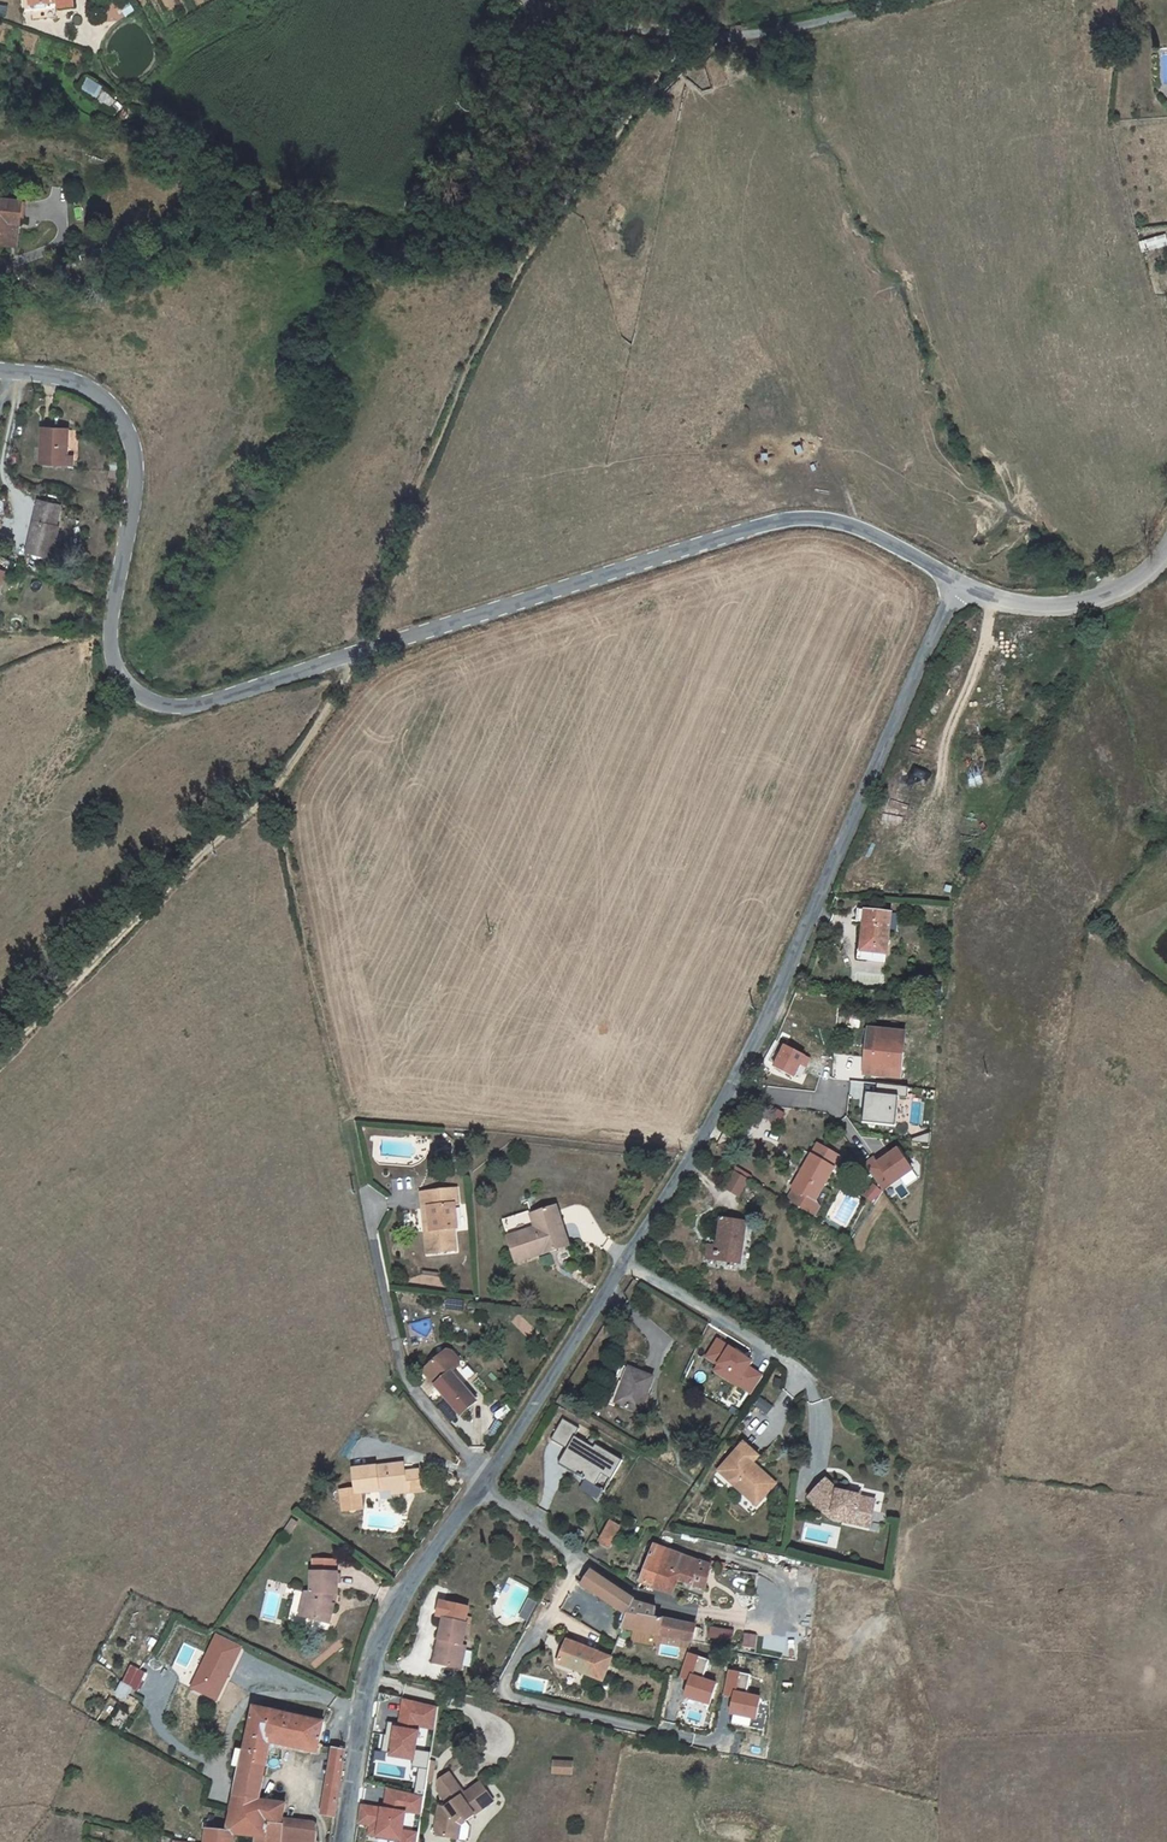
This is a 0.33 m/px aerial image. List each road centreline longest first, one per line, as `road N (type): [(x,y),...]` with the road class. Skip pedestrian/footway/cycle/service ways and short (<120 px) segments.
road 1 (unclassified): [(953,579),(740,1069),(624,1261),(394,1609),(370,1662),(341,1841)]
road 2 (unclassified): [(953,579),(849,525),(785,519),(202,704),(164,707),(140,698),(119,676),(111,650),(136,488),(130,433),(115,408),(74,381),(0,372)]
road 3 (track): [(271,794),(364,651),(408,521),(518,280),(639,115),(711,38)]
road 4 (track): [(359,1188),(271,794)]
road 5 (unclassified): [(534,5),(619,28),(711,38),(803,27),(904,0)]
road 6 (track): [(0,1054),(271,794)]
road 7 (unclassified): [(1166,551),(1129,588),(1067,606),(987,595),(953,579)]

